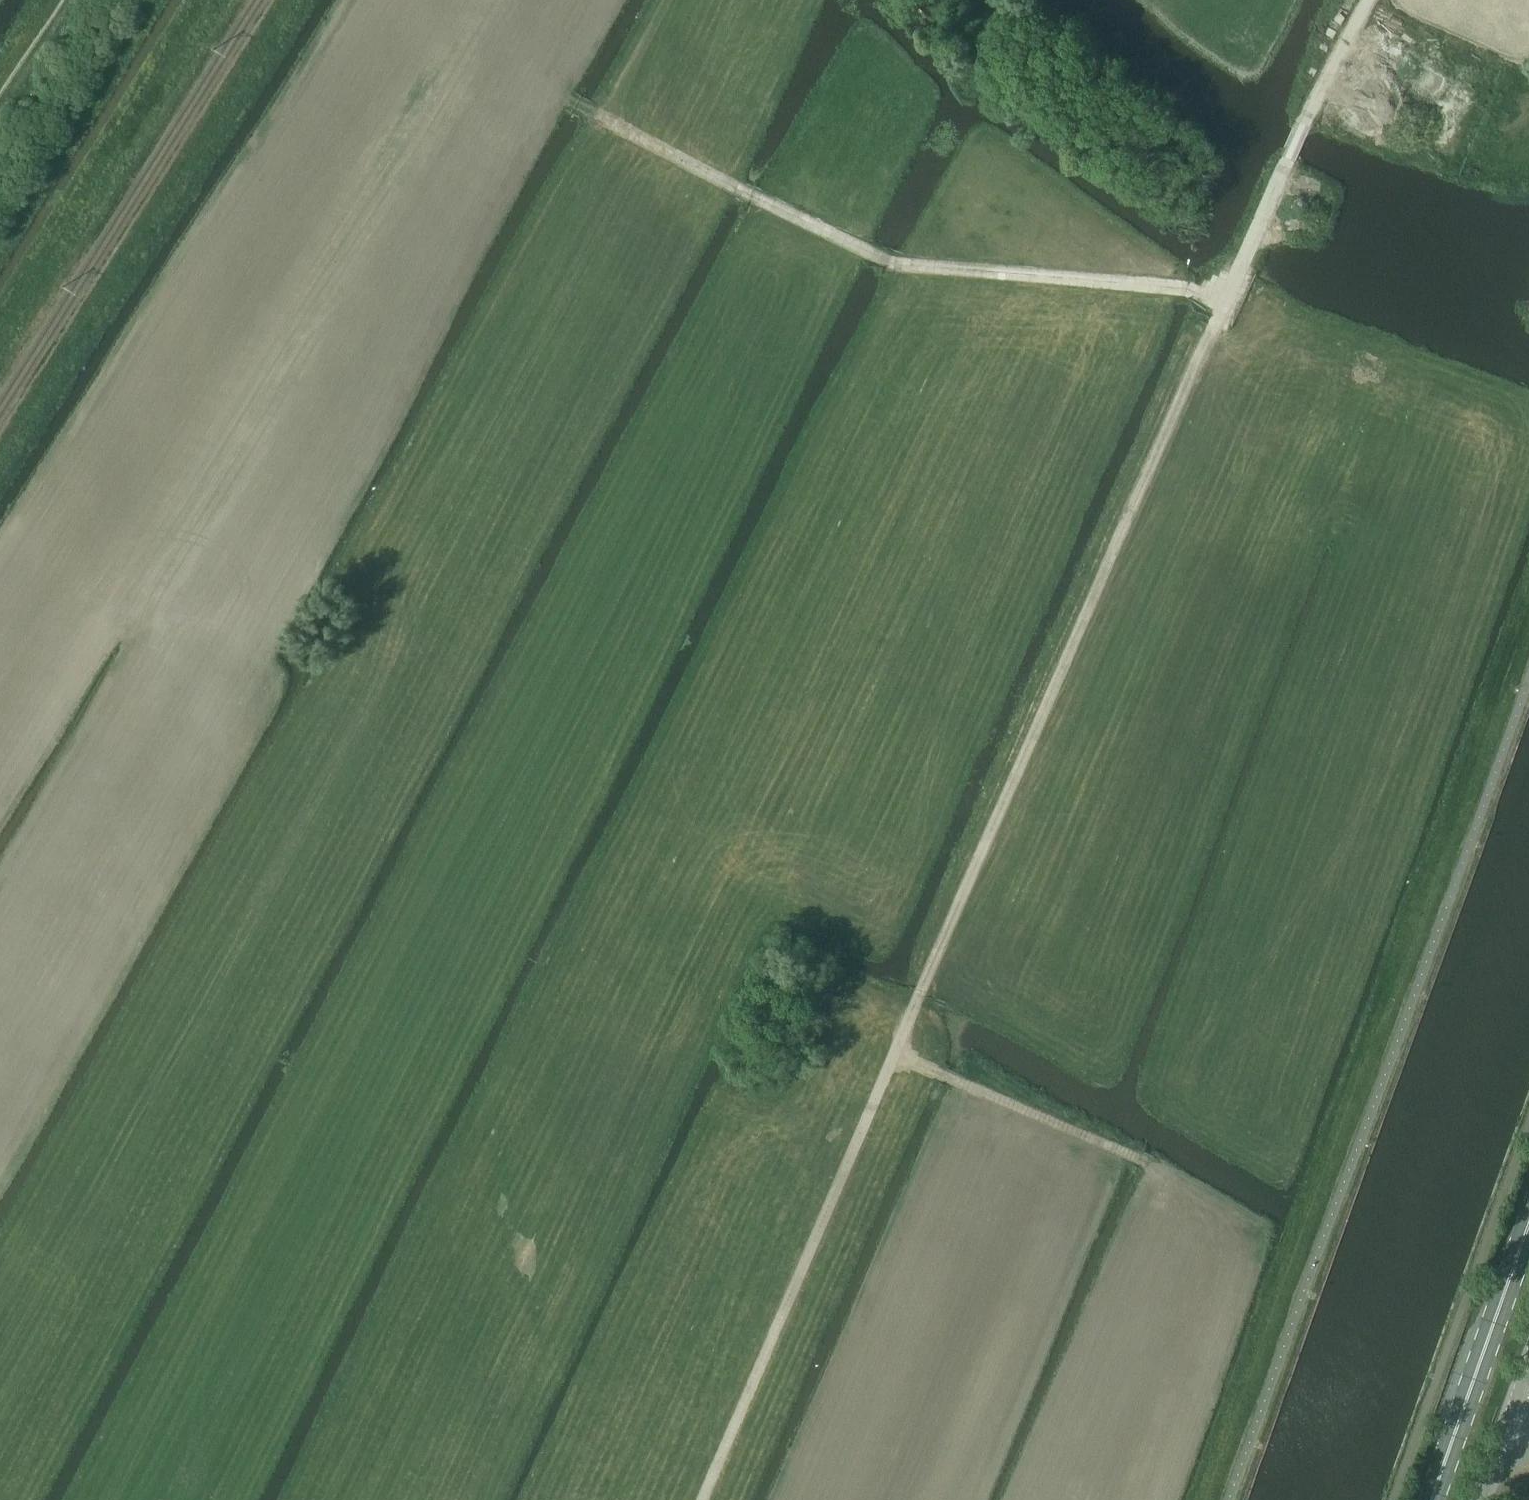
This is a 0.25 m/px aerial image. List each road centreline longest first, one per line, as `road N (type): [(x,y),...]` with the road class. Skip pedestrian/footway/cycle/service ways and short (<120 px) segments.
road 1 (track): [(704,1499),(917,1002),(1016,796),(1303,117)]
road 2 (primary): [(1428,1499),(1528,1225)]

